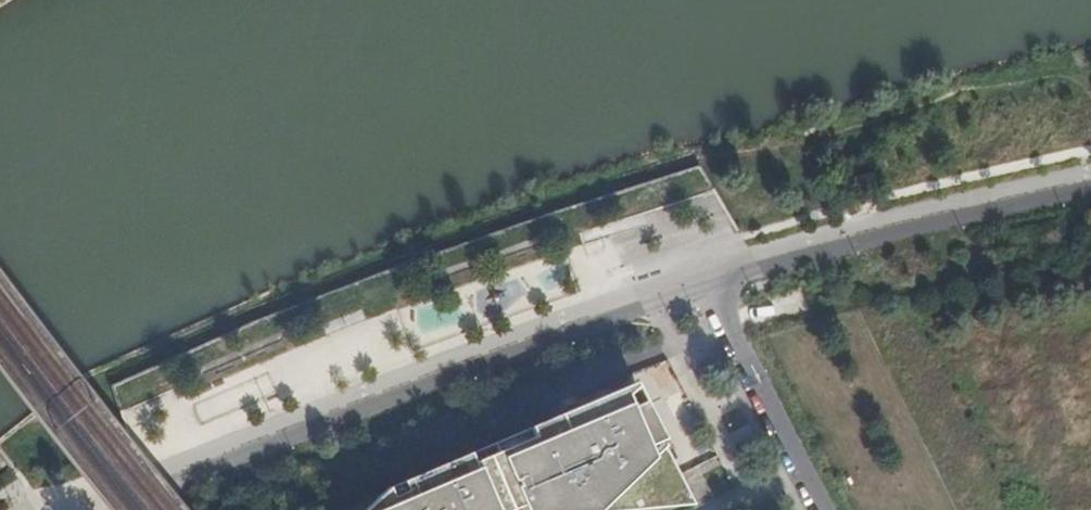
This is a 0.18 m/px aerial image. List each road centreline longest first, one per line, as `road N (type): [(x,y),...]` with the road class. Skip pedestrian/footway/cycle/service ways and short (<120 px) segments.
road 1 (unclassified): [(714,287),(495,360),(104,509)]
road 2 (unclassified): [(1090,189),(848,245),(714,287)]
road 3 (unclassified): [(714,287),(826,509)]

